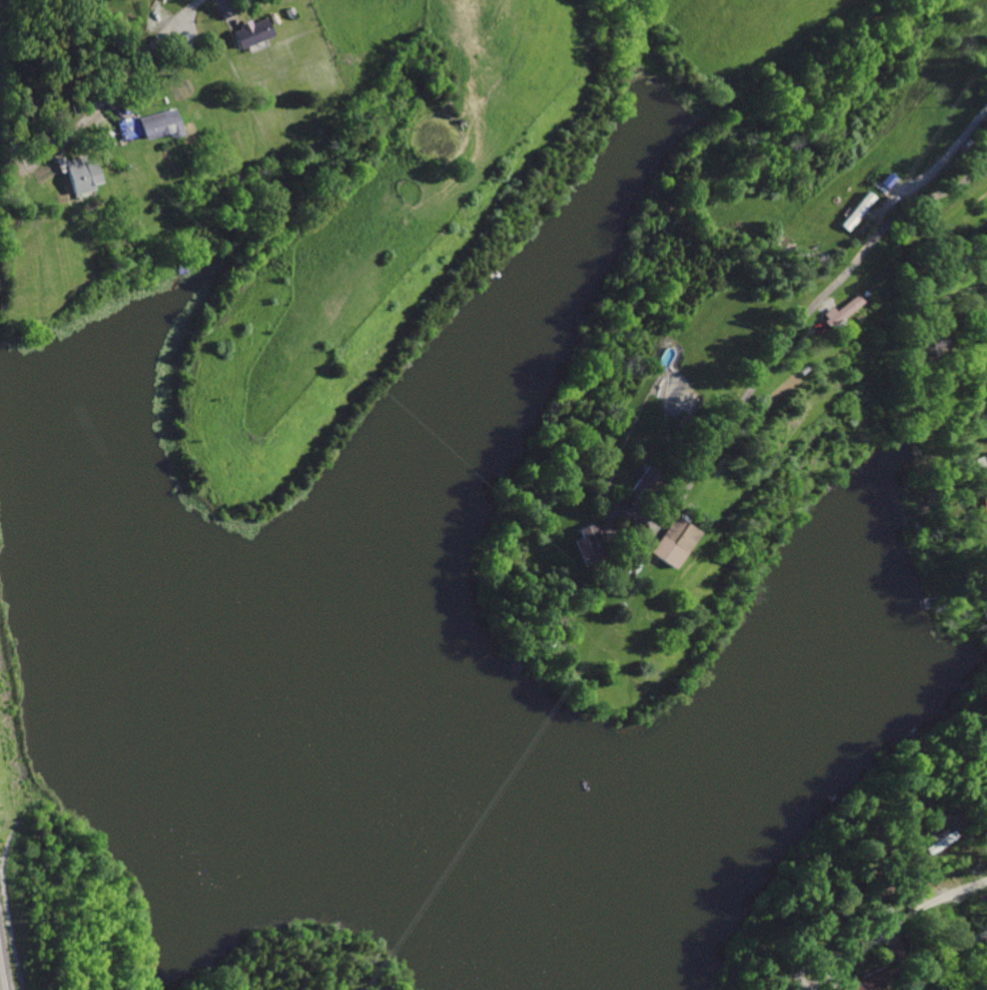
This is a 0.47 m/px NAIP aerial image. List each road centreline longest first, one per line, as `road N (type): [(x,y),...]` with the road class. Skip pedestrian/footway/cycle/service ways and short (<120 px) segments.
road 1 (residential): [(202,0),(97,111),(20,170)]
road 2 (residential): [(986,878),(943,894),(824,980)]

